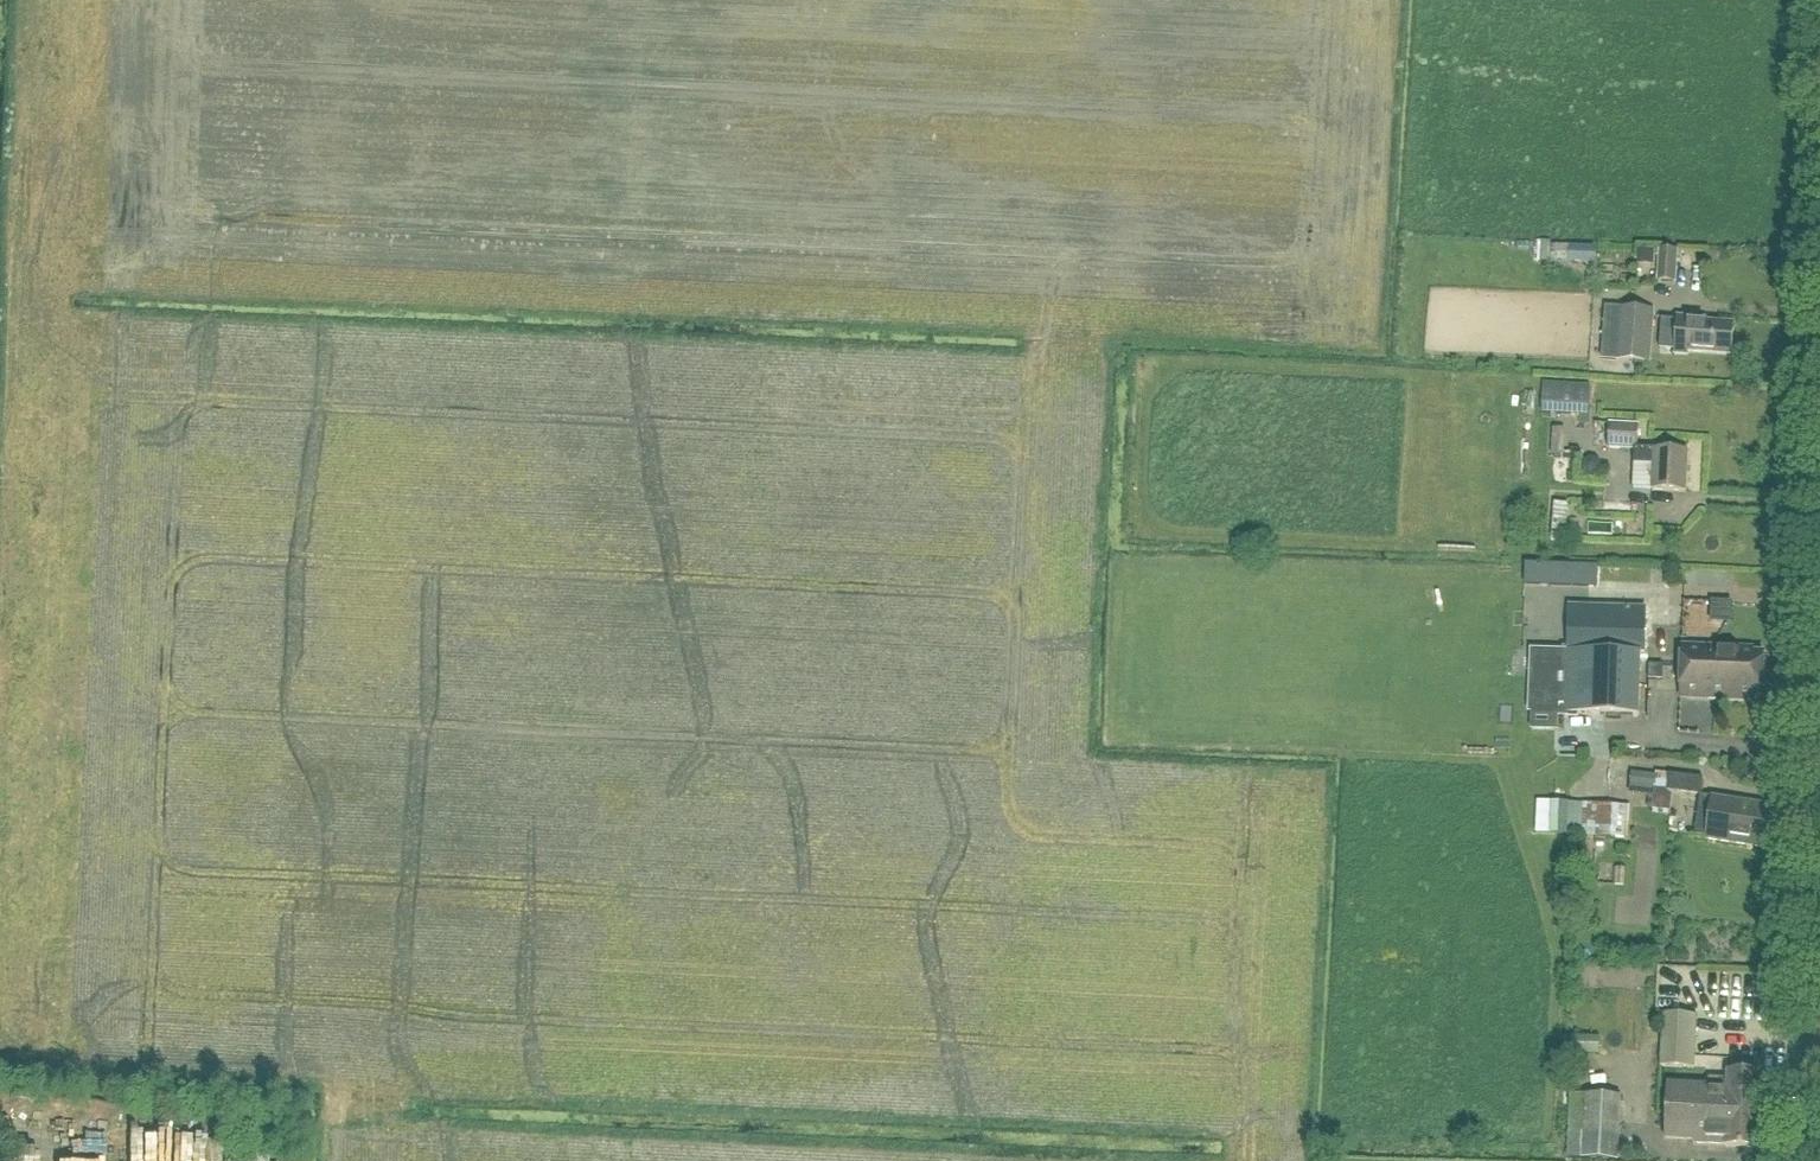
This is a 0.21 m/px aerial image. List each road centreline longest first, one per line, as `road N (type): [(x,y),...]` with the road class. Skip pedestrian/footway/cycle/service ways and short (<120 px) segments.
road 1 (unclassified): [(1804,1160),(1819,760)]

